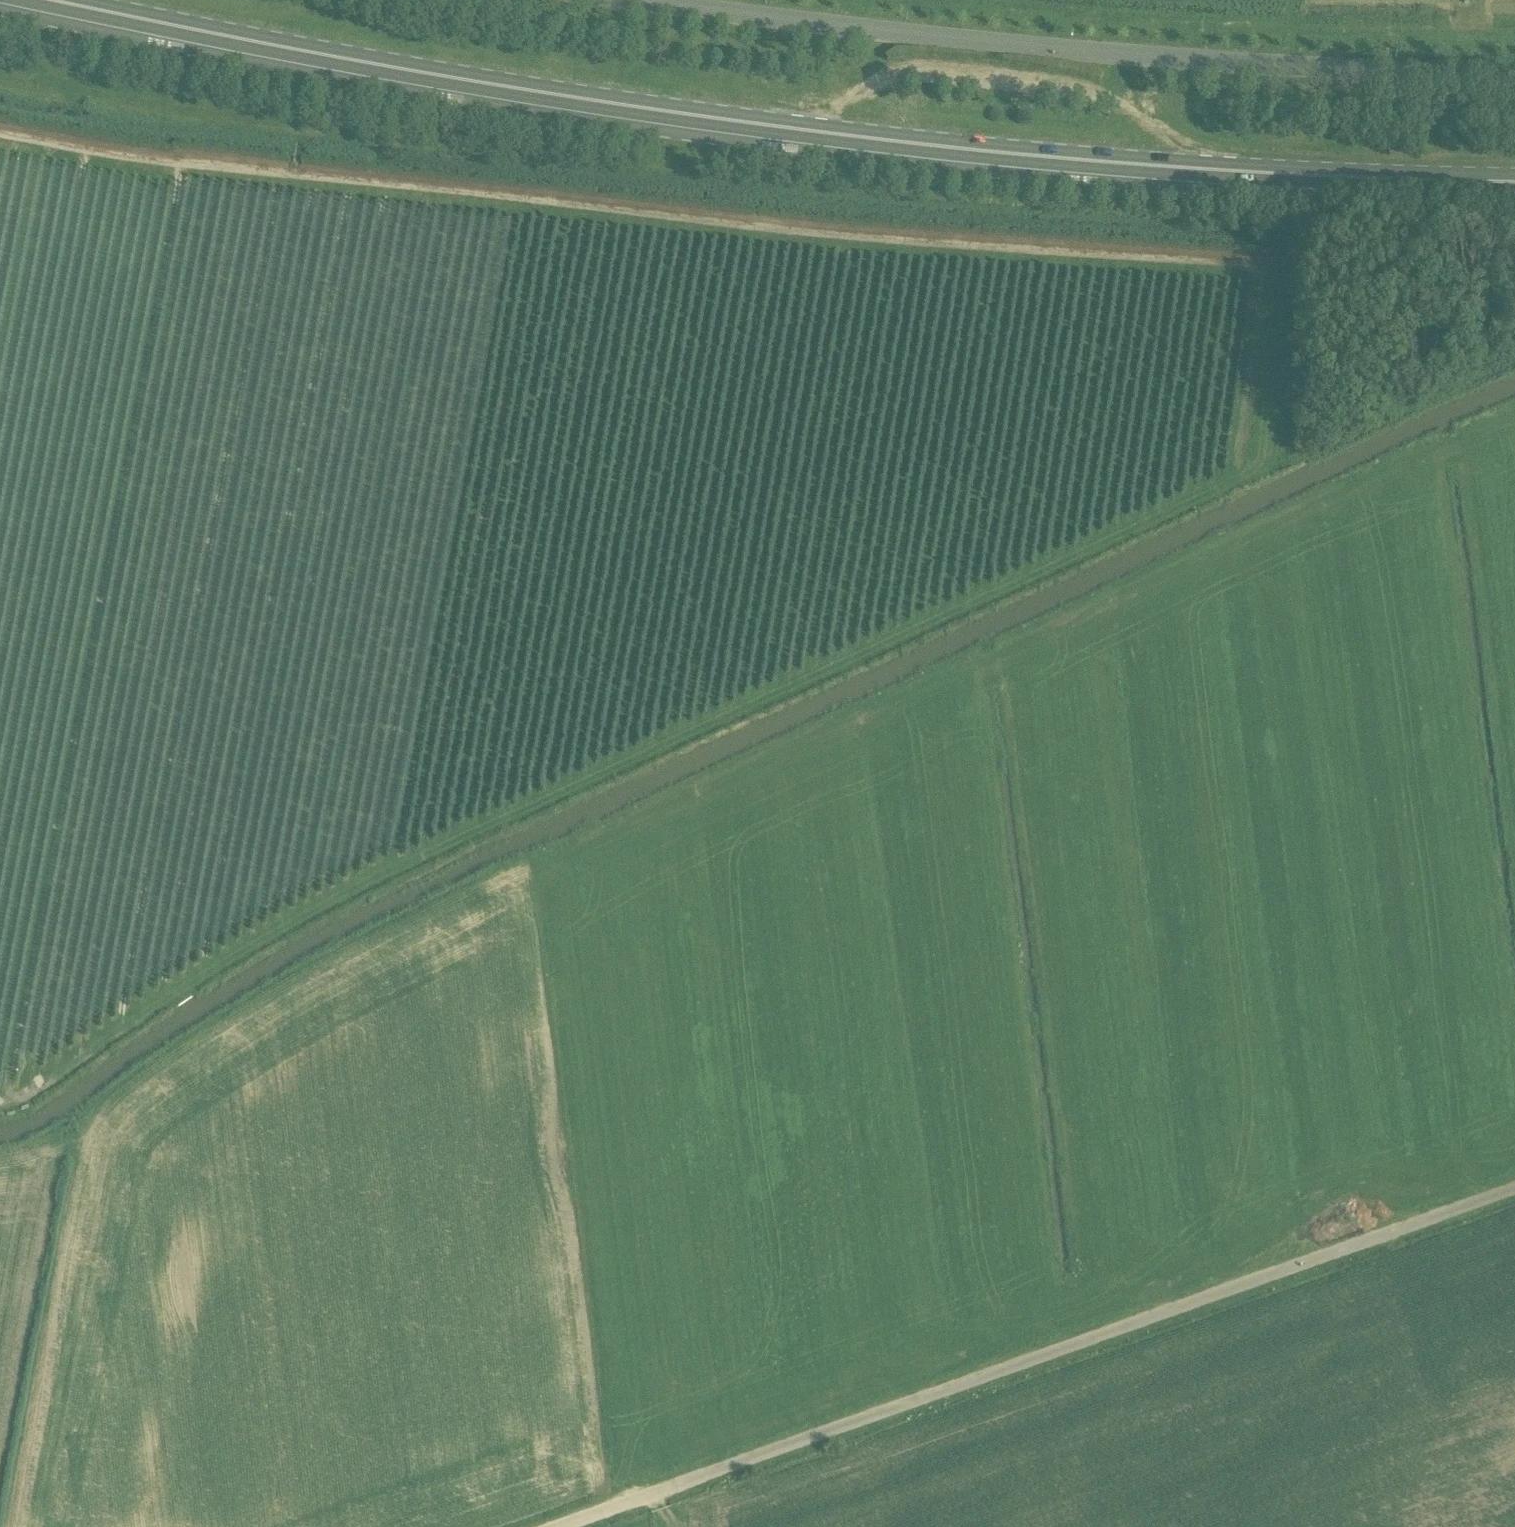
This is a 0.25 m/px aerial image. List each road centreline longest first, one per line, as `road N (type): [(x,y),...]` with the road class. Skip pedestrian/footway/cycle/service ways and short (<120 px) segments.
road 1 (secondary): [(1514,183),(1219,170),(668,118),(28,0)]
road 2 (unclassified): [(1514,1186),(547,1526)]
road 3 (unclassified): [(1514,75),(1265,66),(677,0)]

